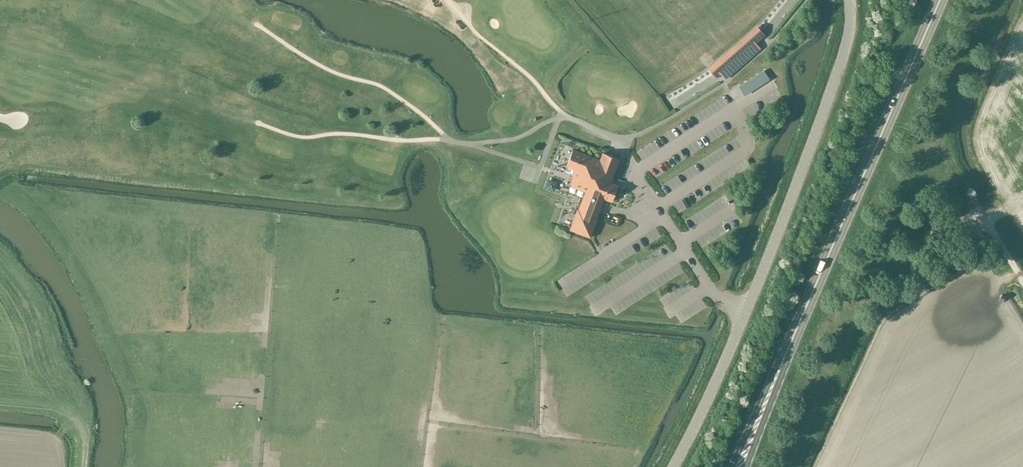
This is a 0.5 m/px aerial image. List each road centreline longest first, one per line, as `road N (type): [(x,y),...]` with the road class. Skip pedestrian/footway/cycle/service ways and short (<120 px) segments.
road 1 (primary): [(738,466),(941,0)]
road 2 (tertiary): [(677,466),(806,161),(844,54),(849,0)]

